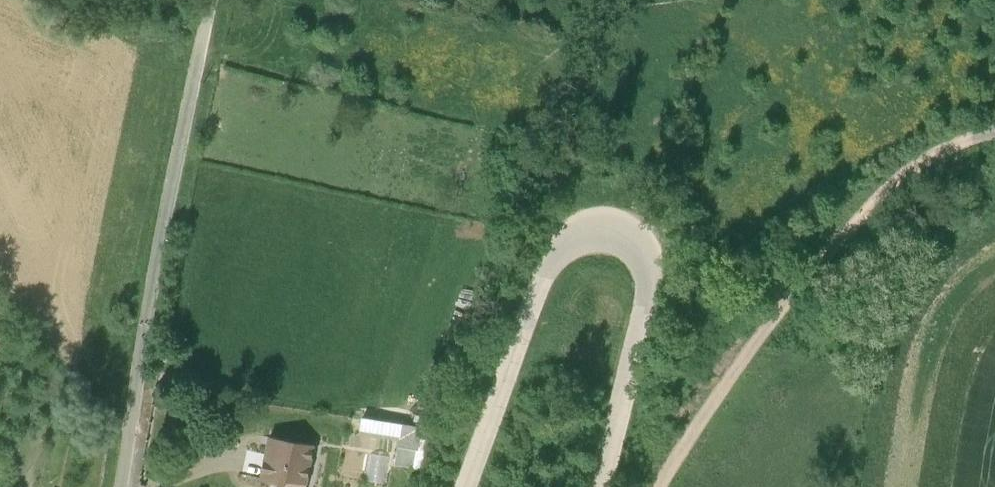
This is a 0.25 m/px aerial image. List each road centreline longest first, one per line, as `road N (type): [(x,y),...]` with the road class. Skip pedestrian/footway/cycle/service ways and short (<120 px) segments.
road 1 (tertiary): [(464,486),(543,276),(564,251),(592,242),(629,252),(640,267),(643,305),(600,486)]
road 2 (unclassified): [(209,0),(119,486)]
road 3 (track): [(660,486),(718,390),(849,234),(929,160),(994,136)]

